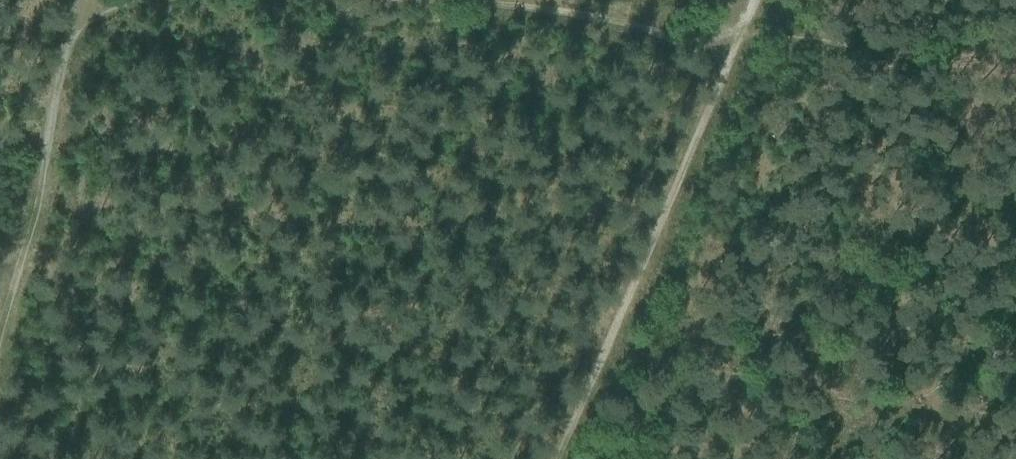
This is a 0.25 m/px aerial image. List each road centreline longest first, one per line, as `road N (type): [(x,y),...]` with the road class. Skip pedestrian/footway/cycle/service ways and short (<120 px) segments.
road 1 (track): [(1015,54),(413,0)]
road 2 (track): [(743,31),(557,458)]
road 3 (track): [(0,326),(81,0)]

